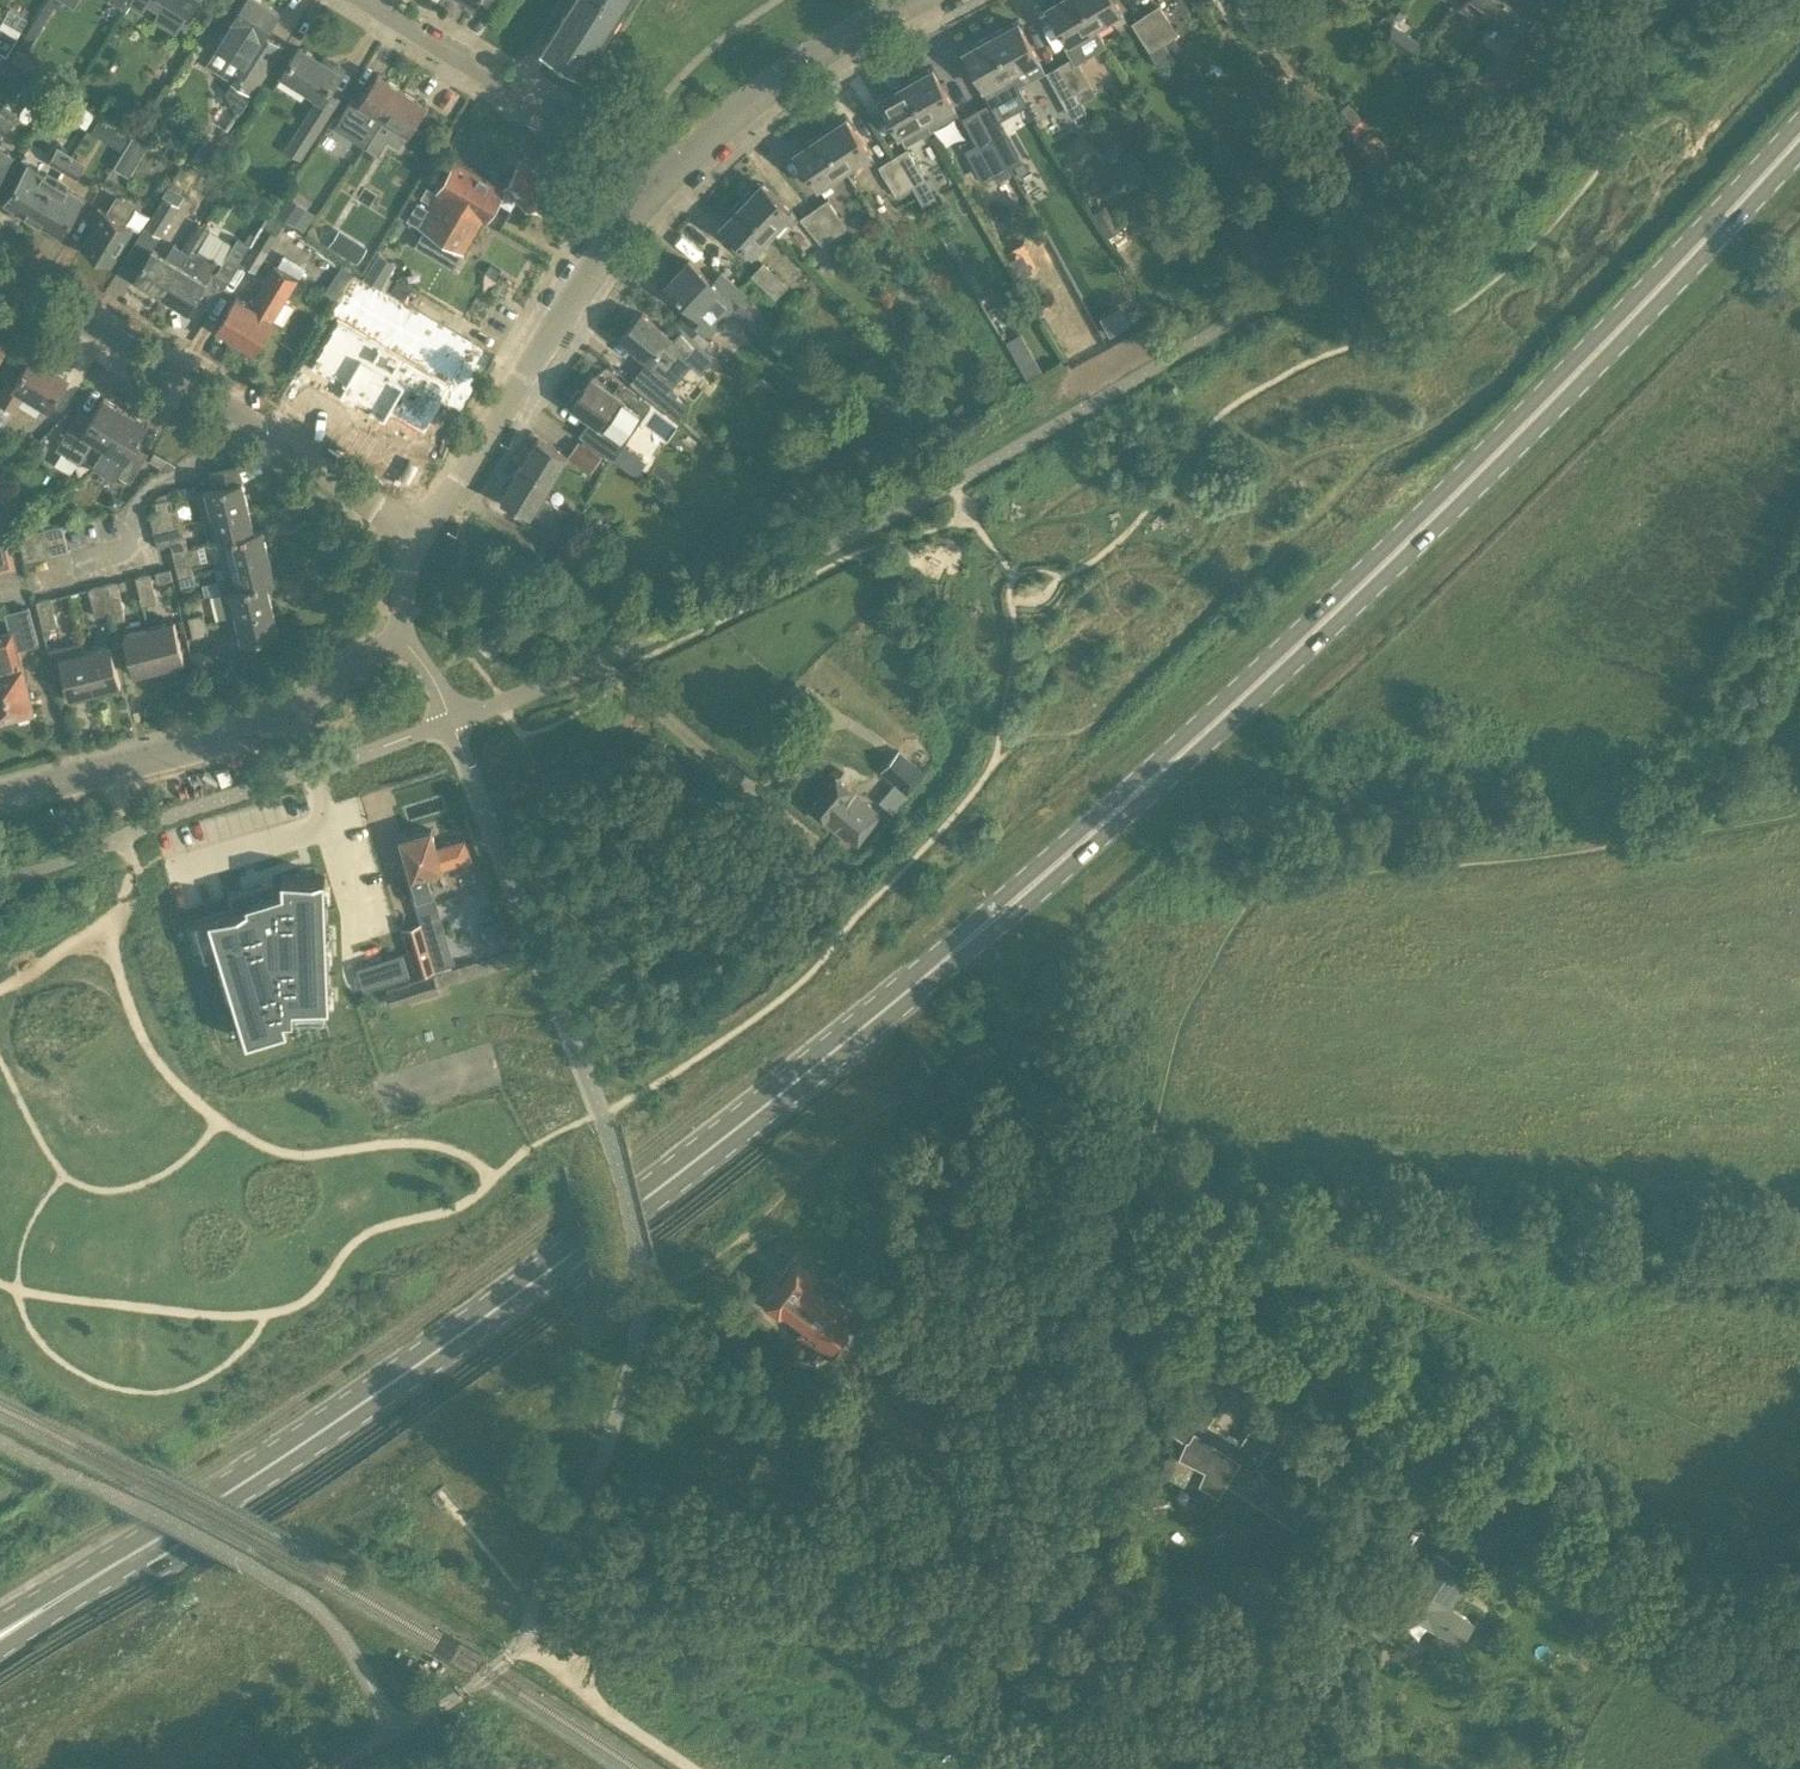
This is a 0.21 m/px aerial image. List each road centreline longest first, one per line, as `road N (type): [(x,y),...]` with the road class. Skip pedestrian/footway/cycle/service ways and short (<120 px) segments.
road 1 (primary): [(1799,136),(1530,422),(959,949),(568,1257),(57,1601)]
road 2 (residential): [(418,530),(0,273)]
road 3 (residential): [(1799,1662),(1418,1402)]
road 4 (unclassified): [(1418,1402),(1048,1159)]
road 5 (tertiary): [(0,797),(262,723),(400,637)]
road 6 (tertiary): [(418,530),(656,181)]
road 7 (residential): [(656,181),(367,0)]
road 8 (tertiary): [(656,181),(793,66),(904,0)]
road 9 (residential): [(329,1768),(473,1686),(515,1648)]
road 10 (residential): [(452,721),(599,661)]

